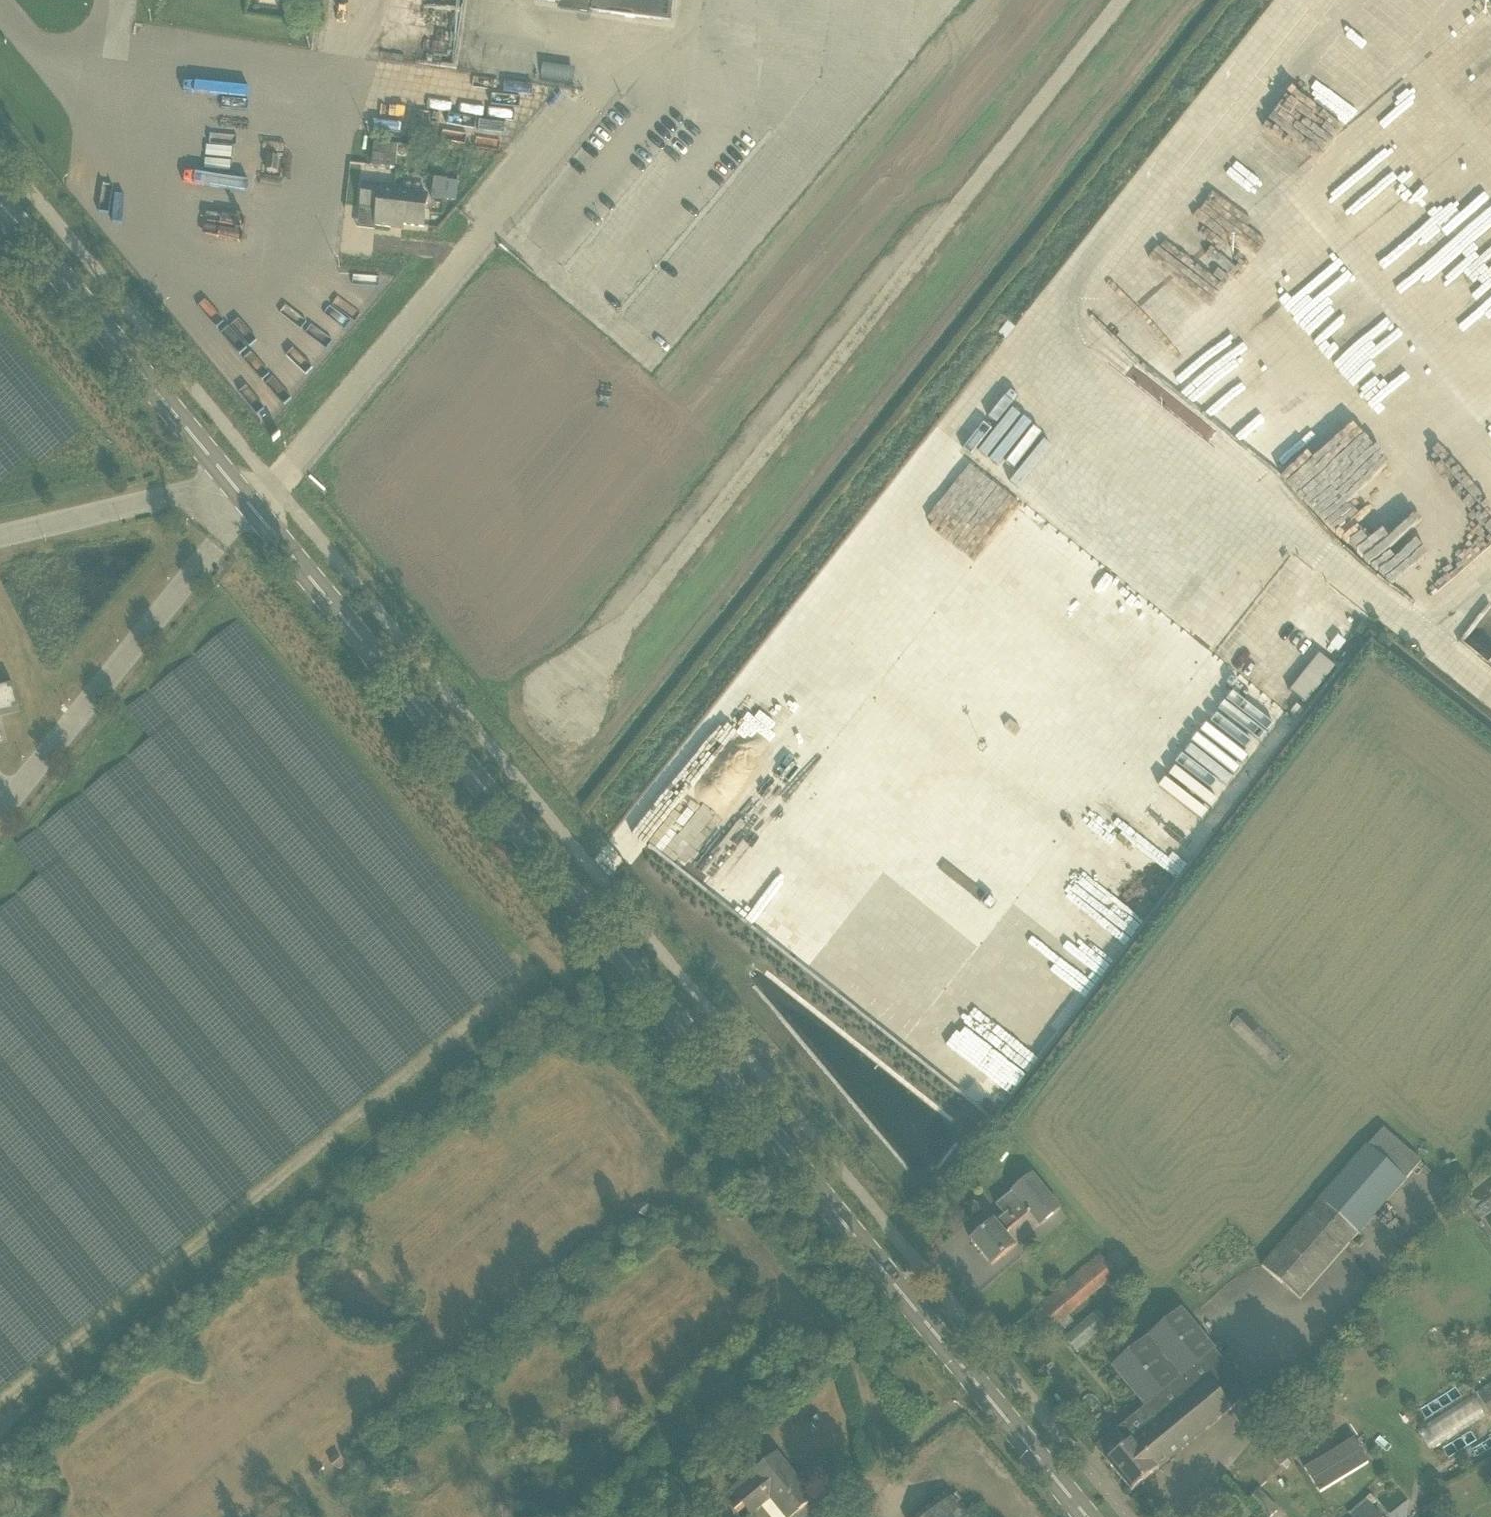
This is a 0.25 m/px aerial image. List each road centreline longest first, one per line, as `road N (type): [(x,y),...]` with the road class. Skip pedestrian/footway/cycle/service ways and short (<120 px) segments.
road 1 (tertiary): [(1086,1516),(0,202)]

